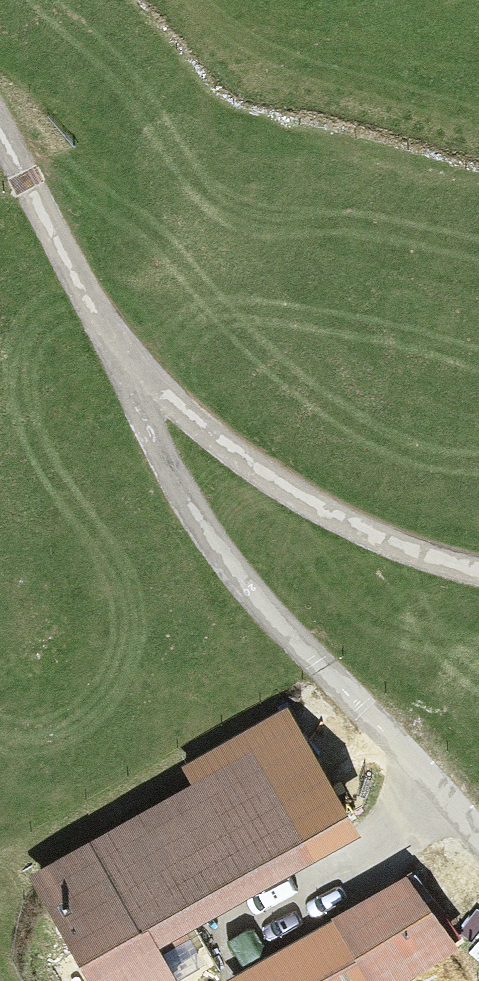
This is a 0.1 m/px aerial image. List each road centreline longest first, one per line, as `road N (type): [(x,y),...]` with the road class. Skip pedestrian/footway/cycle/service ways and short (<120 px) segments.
road 1 (track): [(478,846),(415,759),(274,621),(186,501),(0,130)]
road 2 (track): [(118,361),(282,485),(404,549),(478,572)]

